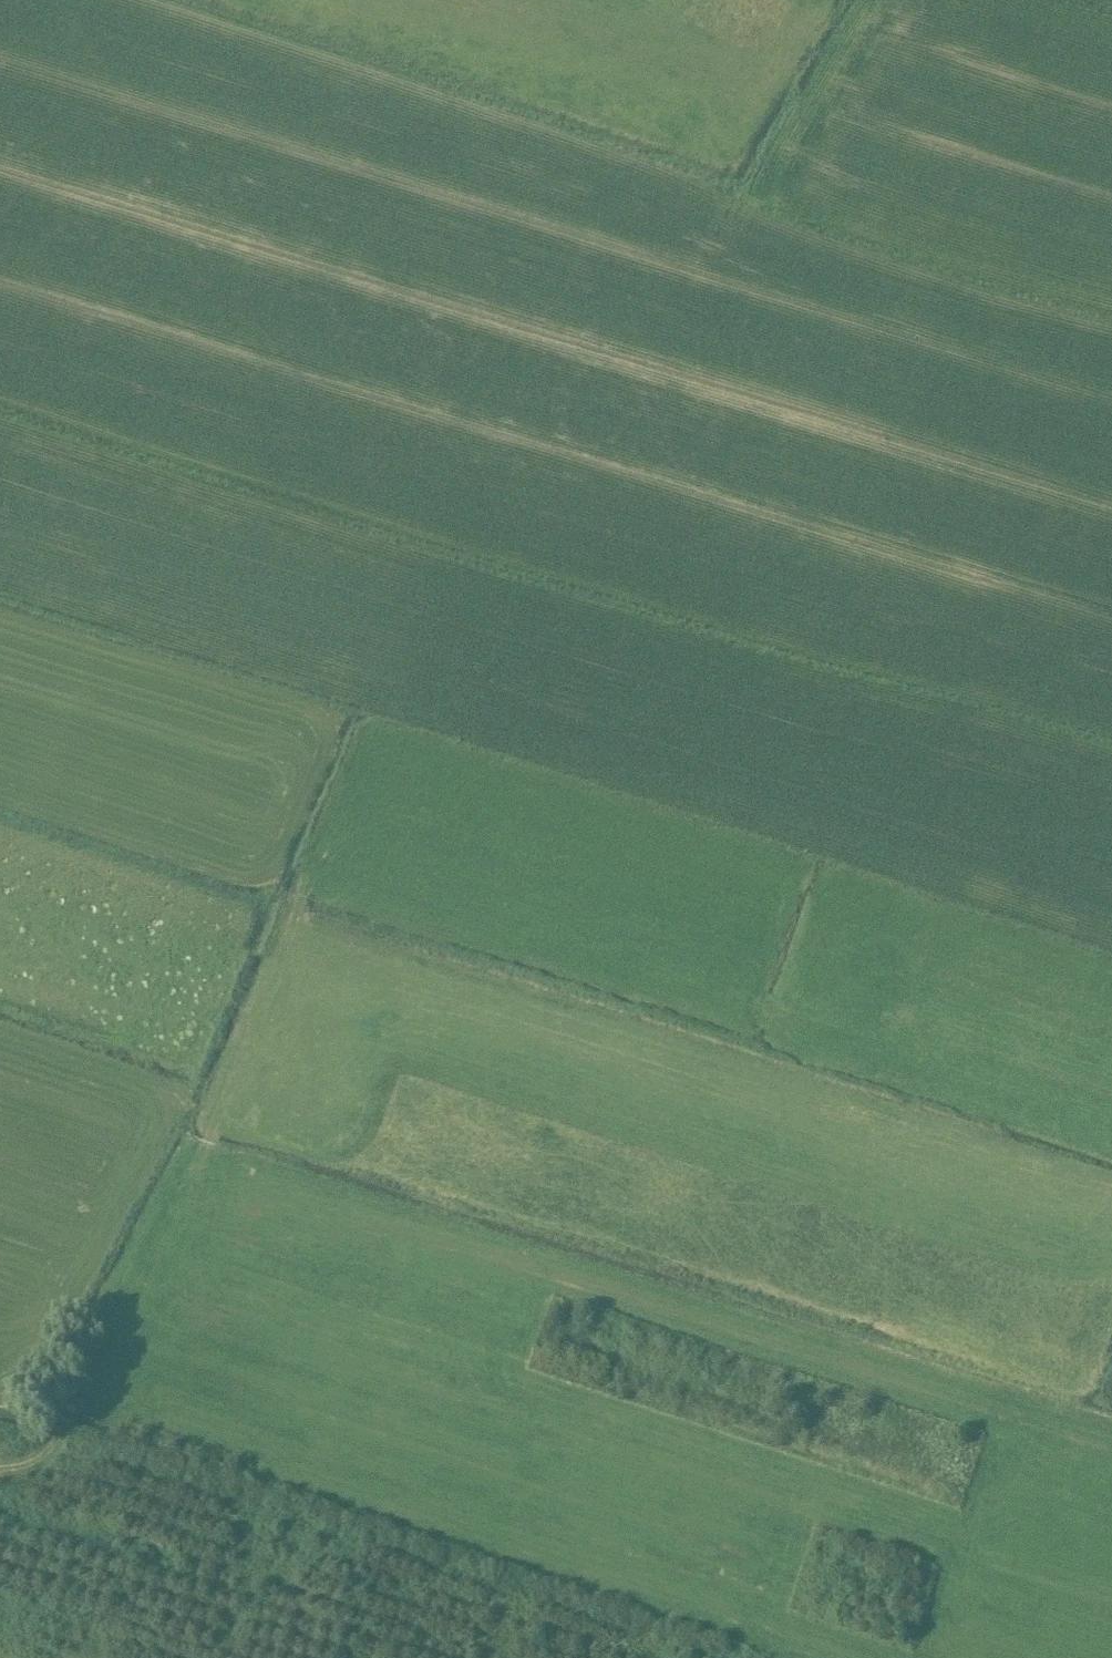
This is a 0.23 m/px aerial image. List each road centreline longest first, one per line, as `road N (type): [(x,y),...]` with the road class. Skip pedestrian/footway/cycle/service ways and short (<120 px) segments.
road 1 (track): [(1111,832),(1071,848),(0,503)]

